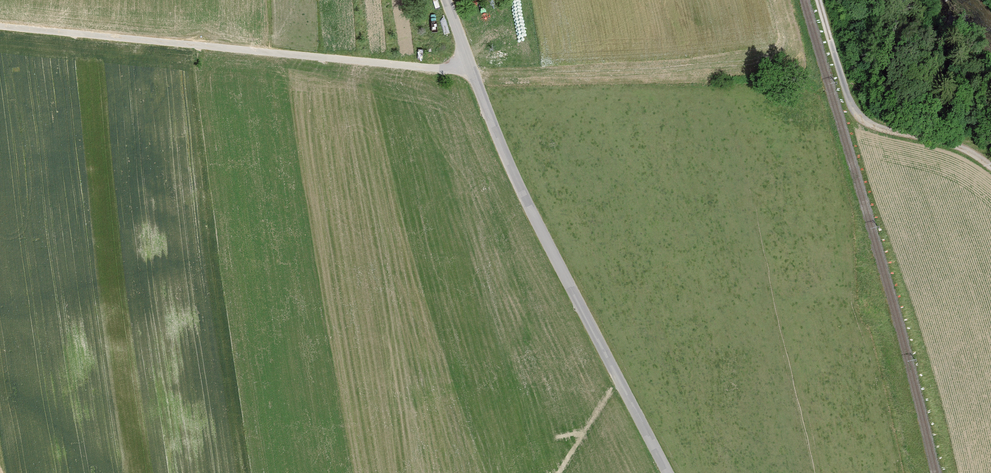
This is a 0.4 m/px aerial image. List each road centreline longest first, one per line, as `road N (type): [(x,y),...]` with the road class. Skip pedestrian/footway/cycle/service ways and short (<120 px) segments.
road 1 (unclassified): [(666,472),(518,178),(448,0)]
road 2 (track): [(474,72),(0,26)]
road 3 (track): [(819,0),(853,111),(863,121),(947,142),(990,164)]

